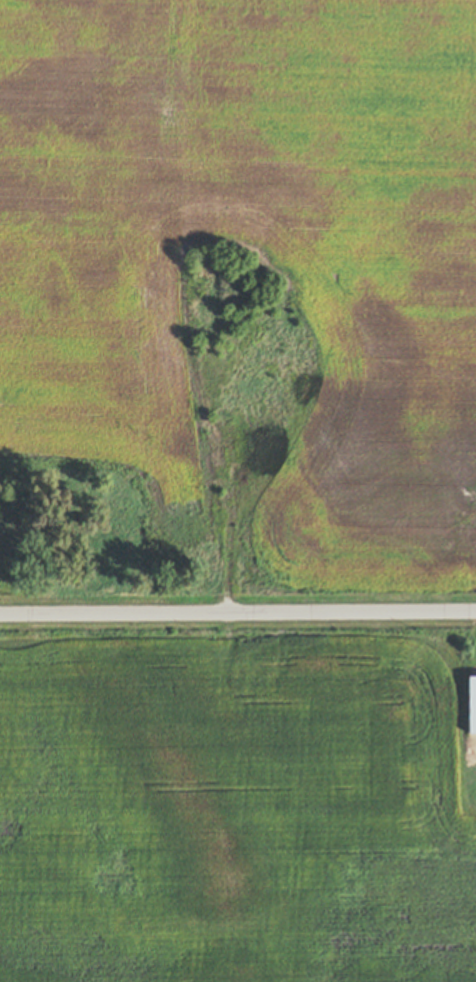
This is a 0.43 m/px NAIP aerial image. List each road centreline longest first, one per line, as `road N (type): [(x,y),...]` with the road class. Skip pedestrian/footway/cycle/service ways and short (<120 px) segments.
road 1 (residential): [(0,618),(475,614)]

